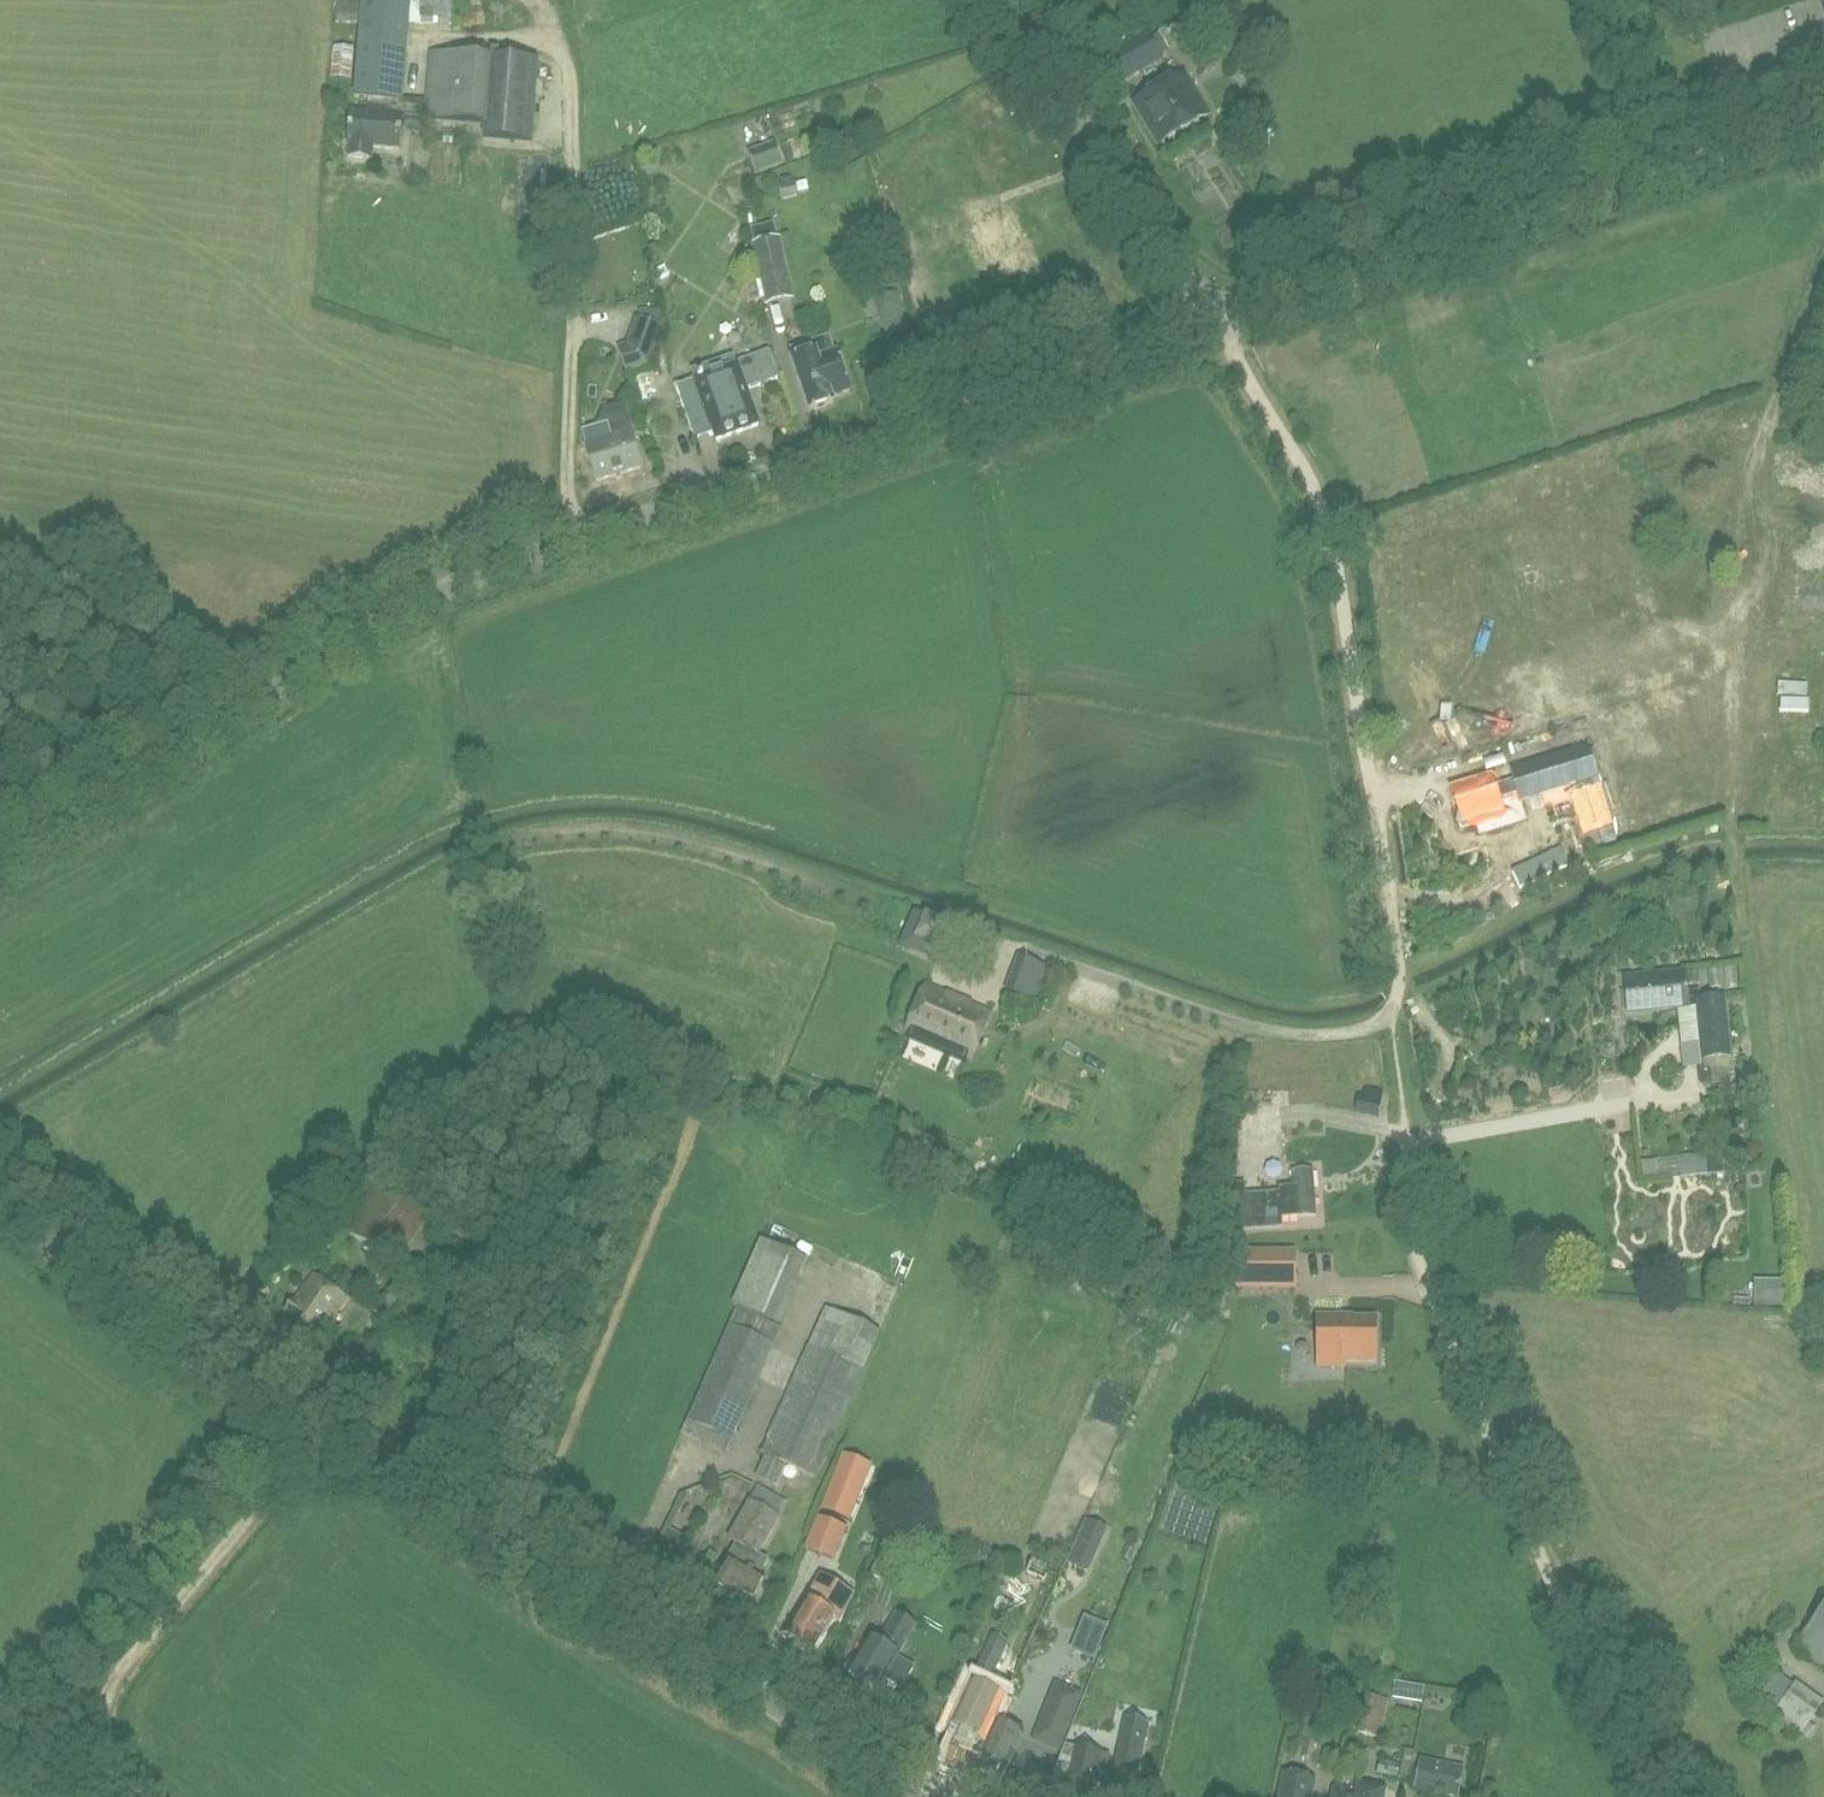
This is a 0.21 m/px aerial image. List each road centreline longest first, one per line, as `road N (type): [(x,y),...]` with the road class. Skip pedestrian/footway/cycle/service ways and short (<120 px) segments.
road 1 (unclassified): [(0,860),(447,587),(1151,348),(1202,307)]
road 2 (unclassified): [(918,1796),(281,1407),(0,1198)]
road 3 (track): [(1395,1012),(1401,989),(1331,518),(1230,346),(1224,304)]
road 4 (track): [(1649,1796),(1423,1274),(1408,1203),(1409,1139)]
road 5 (unclassified): [(1202,307),(1286,303),(1343,287),(1823,119)]
road 6 (track): [(317,1429),(107,1691),(93,1726),(101,1754),(146,1796)]
road 7 (residential): [(1492,741),(1728,672),(1742,491),(1752,467)]
road 8 (unclassified): [(1202,307),(1003,0)]
road 9 (residential): [(1752,467),(1482,540)]
road 10 (residential): [(1752,467),(1823,298)]

